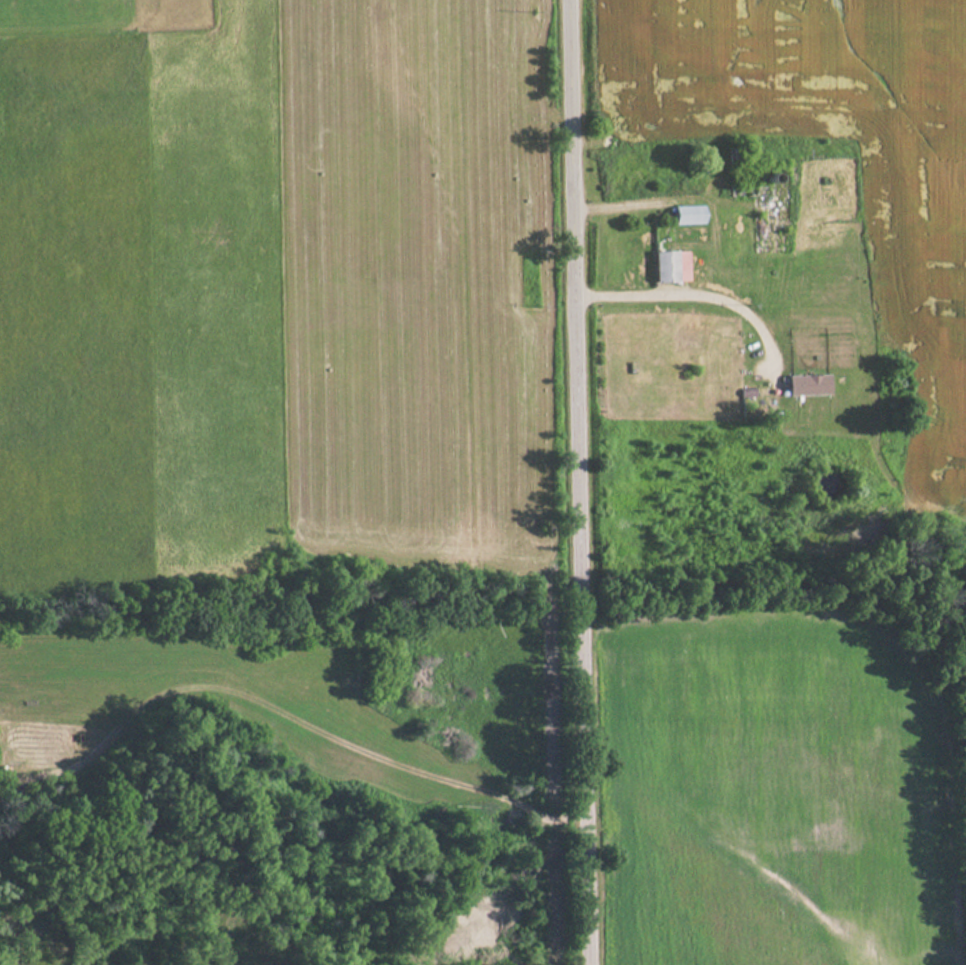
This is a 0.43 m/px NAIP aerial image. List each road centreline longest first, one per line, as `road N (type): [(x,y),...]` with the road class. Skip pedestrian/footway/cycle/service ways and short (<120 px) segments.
road 1 (residential): [(591,964),(572,0)]

